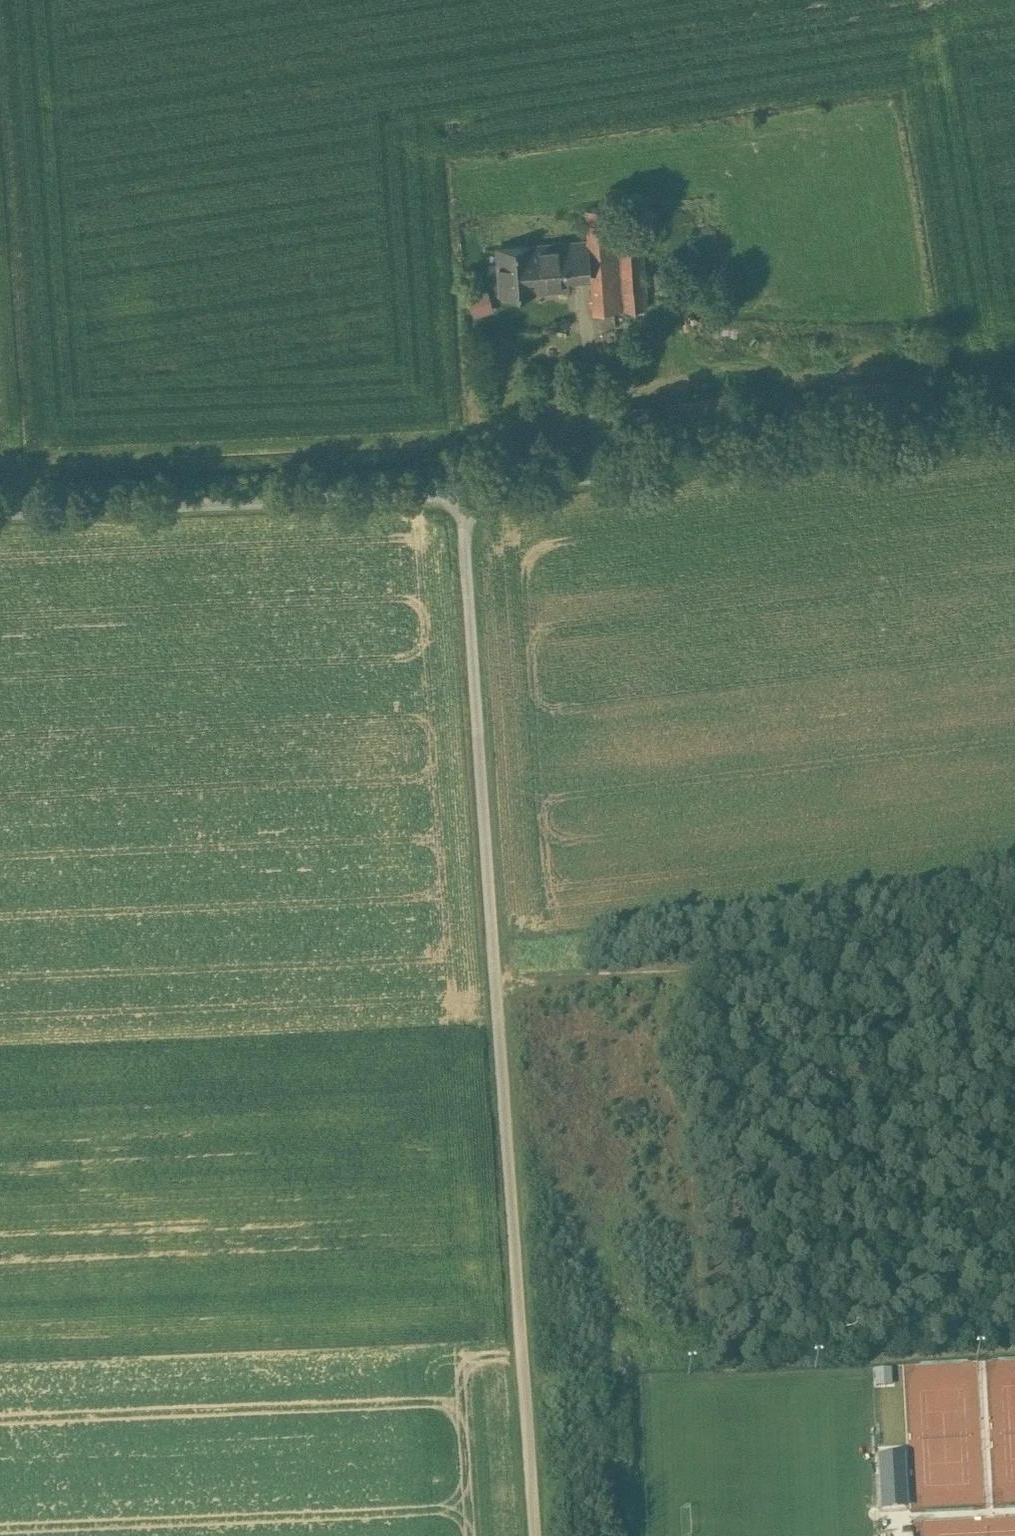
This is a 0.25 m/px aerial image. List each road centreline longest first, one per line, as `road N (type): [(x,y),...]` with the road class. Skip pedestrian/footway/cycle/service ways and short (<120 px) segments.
road 1 (unclassified): [(462,489),(537,1535)]
road 2 (unclassified): [(462,489),(1014,419)]
road 3 (unclassified): [(0,510),(462,489)]

